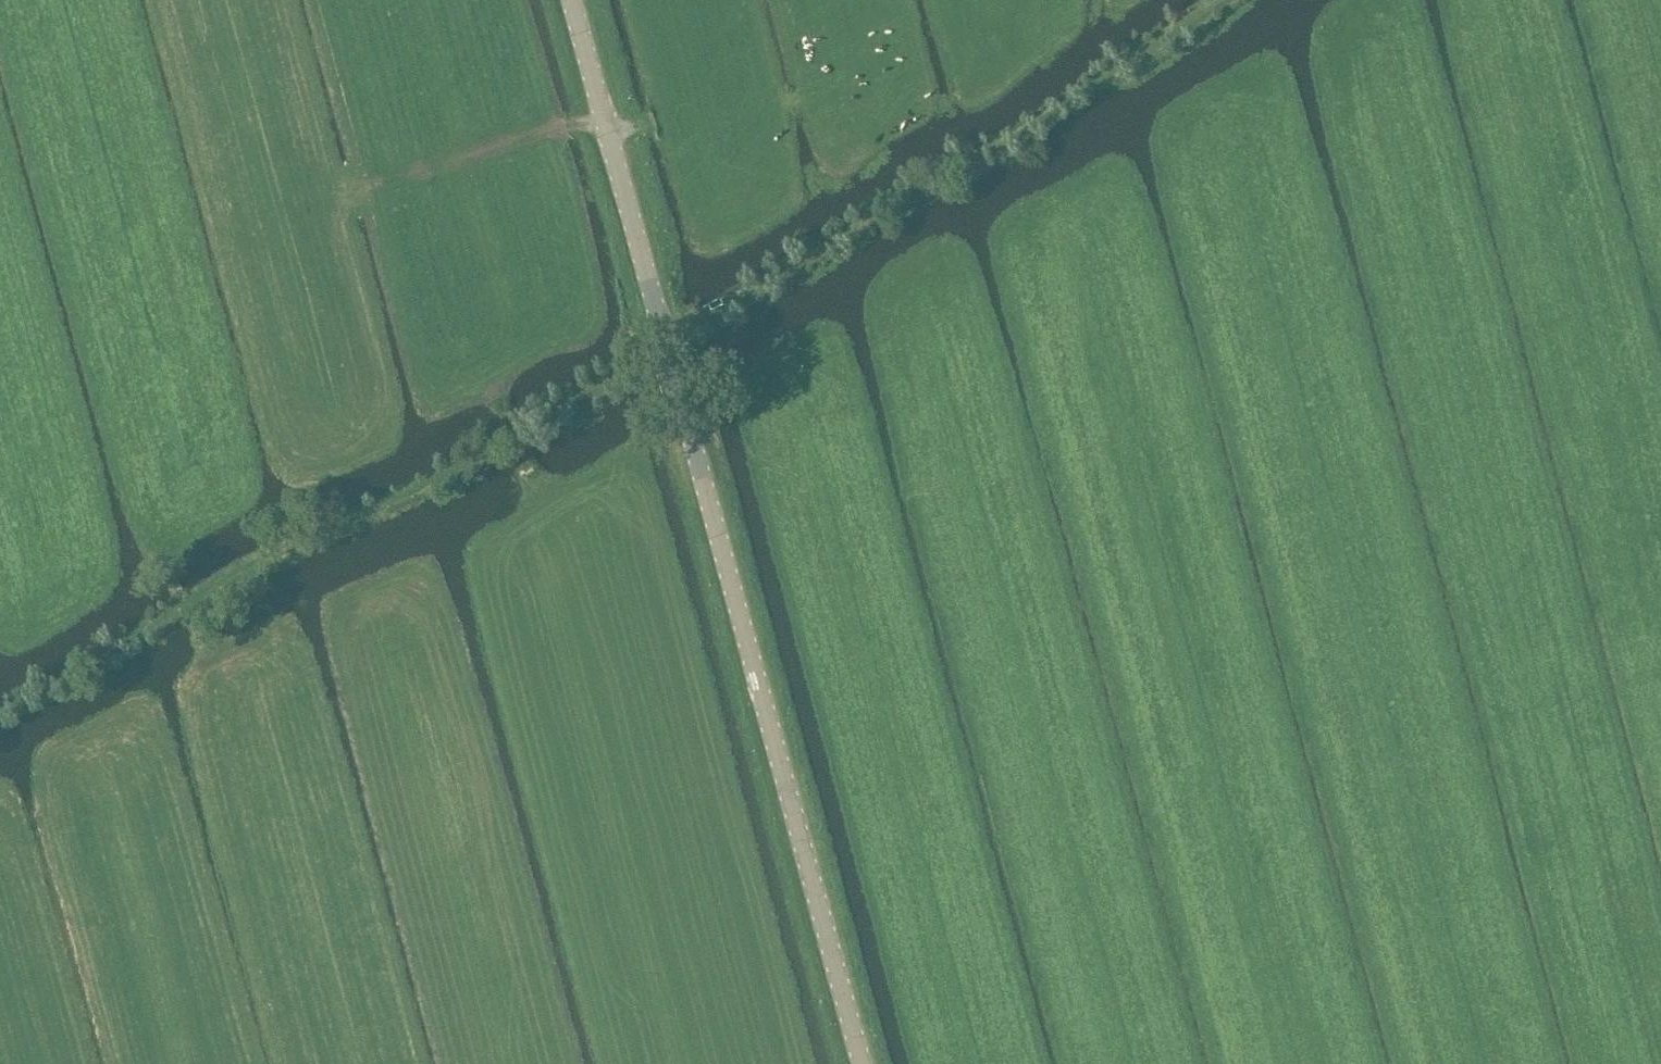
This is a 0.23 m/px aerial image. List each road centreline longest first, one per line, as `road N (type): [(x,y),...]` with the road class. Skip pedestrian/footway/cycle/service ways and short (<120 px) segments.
road 1 (unclassified): [(861,1063),(572,0)]

